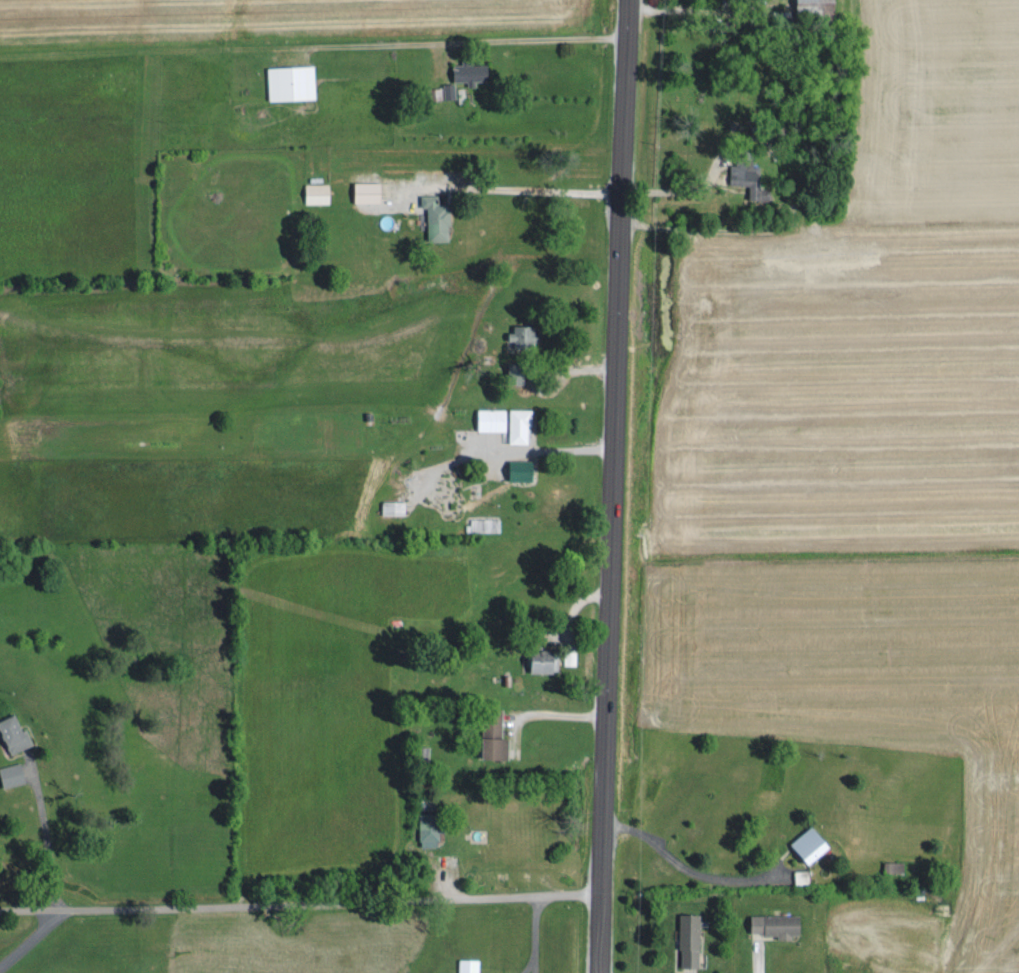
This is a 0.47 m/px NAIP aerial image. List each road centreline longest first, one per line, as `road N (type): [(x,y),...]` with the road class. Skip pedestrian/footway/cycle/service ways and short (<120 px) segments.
road 1 (primary): [(599,972),(627,0)]
road 2 (residential): [(0,908),(600,894)]

